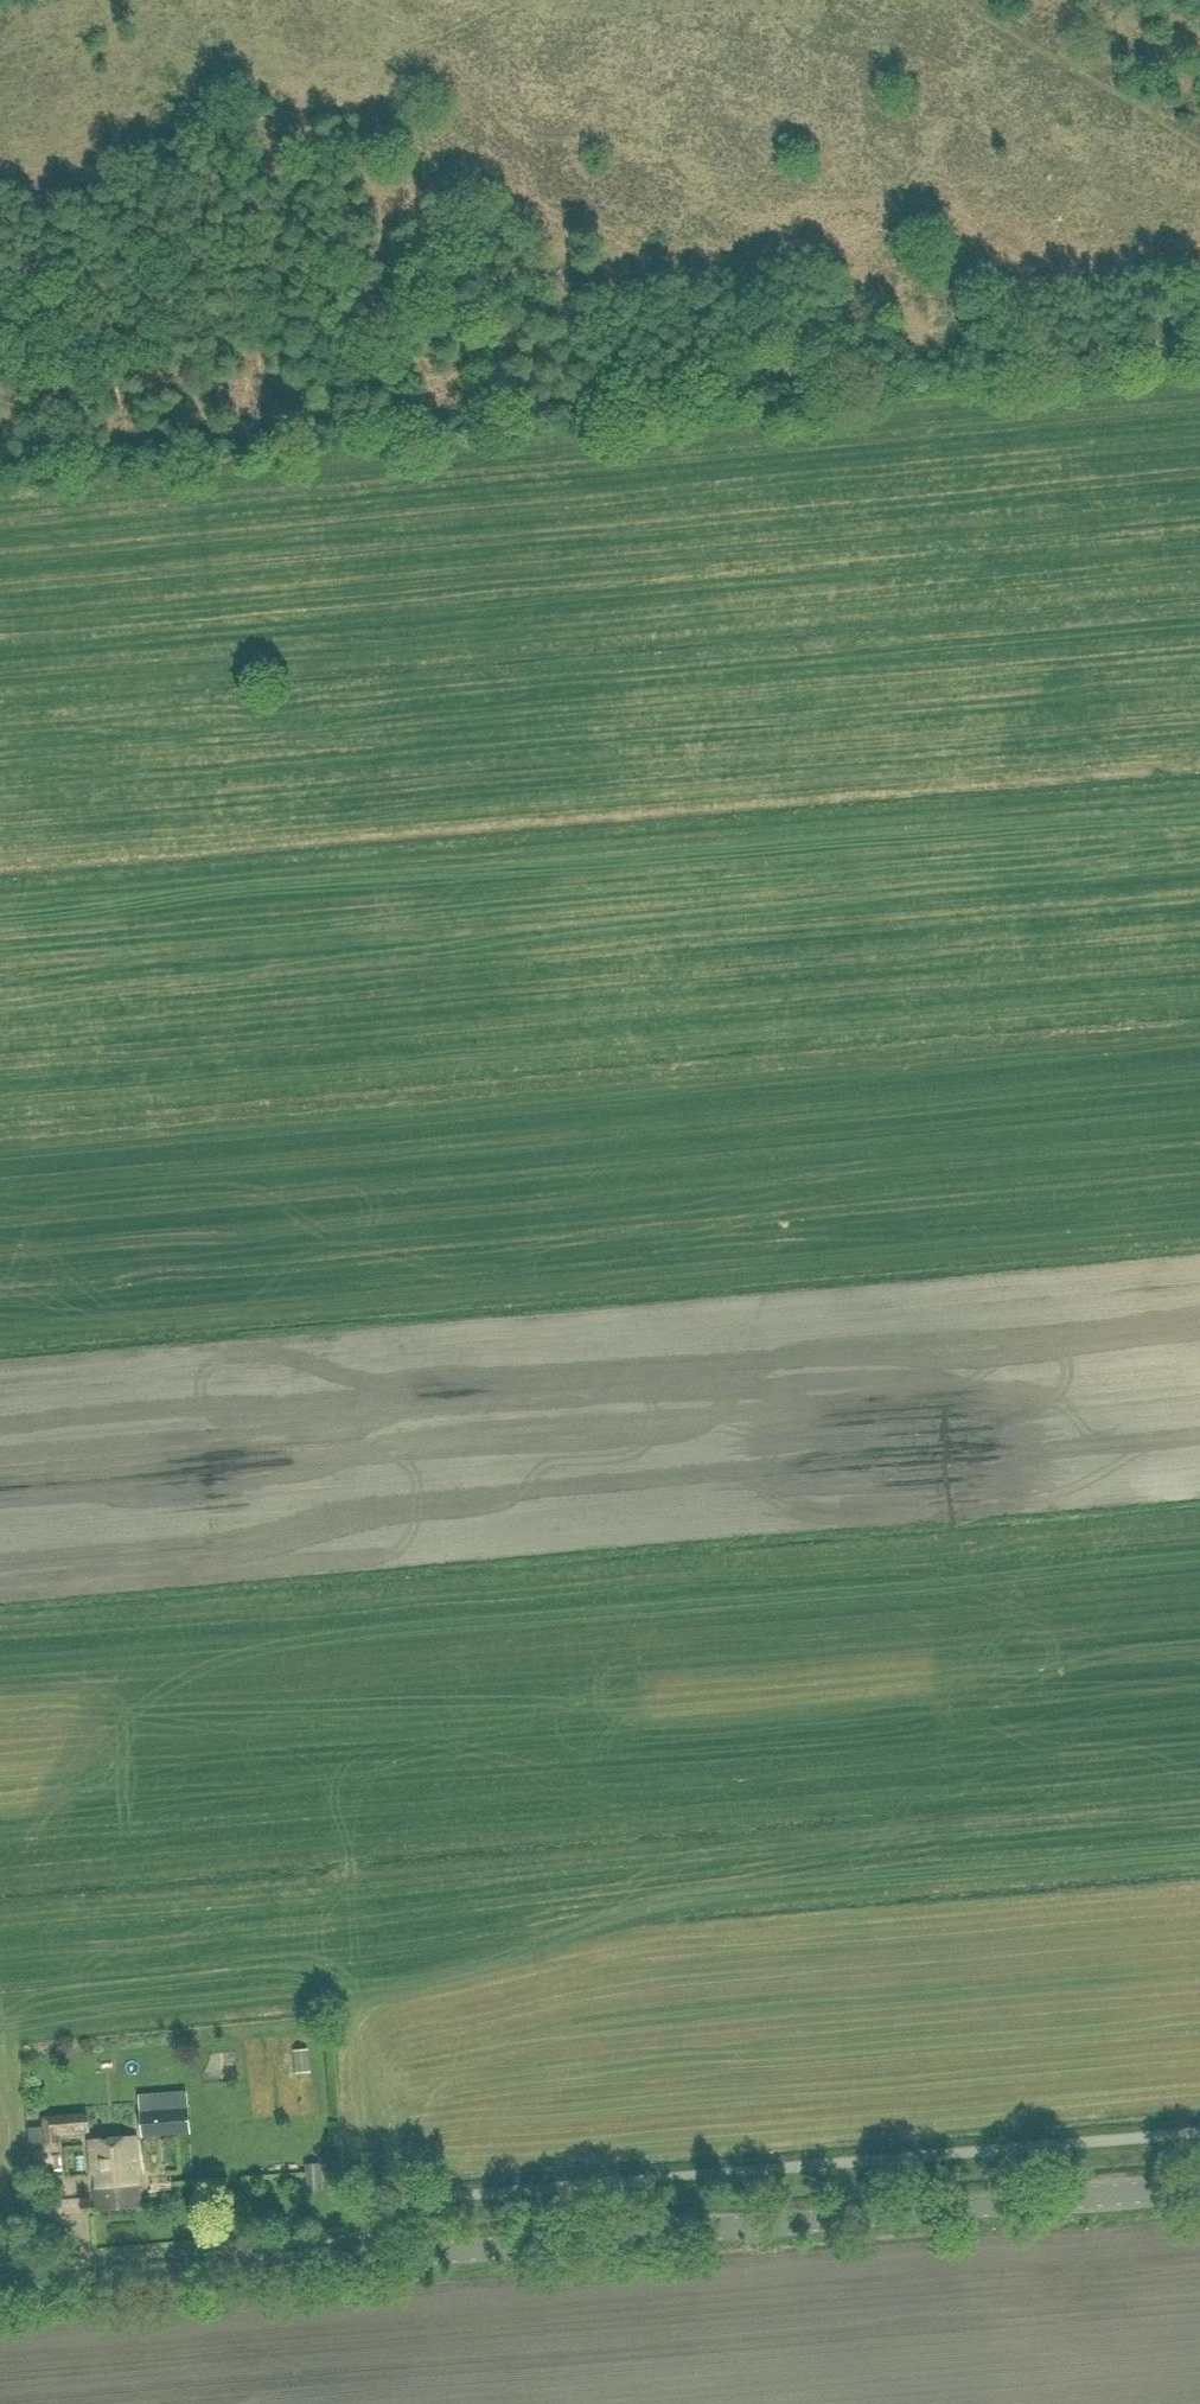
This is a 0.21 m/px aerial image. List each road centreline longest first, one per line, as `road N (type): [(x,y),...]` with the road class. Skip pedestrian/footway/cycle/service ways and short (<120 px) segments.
road 1 (tertiary): [(0,2292),(1199,2188)]

